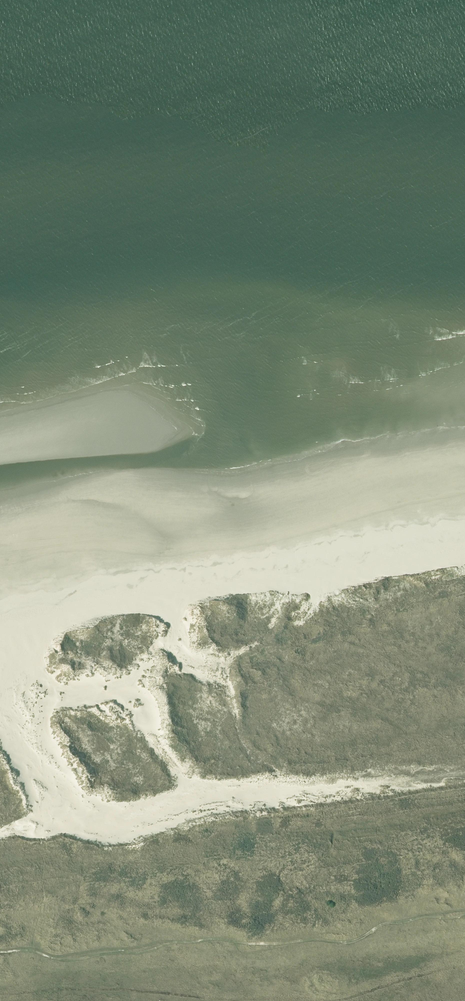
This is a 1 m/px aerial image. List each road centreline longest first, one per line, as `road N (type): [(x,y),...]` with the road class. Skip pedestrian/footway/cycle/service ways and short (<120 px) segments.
road 1 (track): [(464,909),(387,921),(352,938),(319,935),(240,952),(173,940),(54,954),(0,948)]

